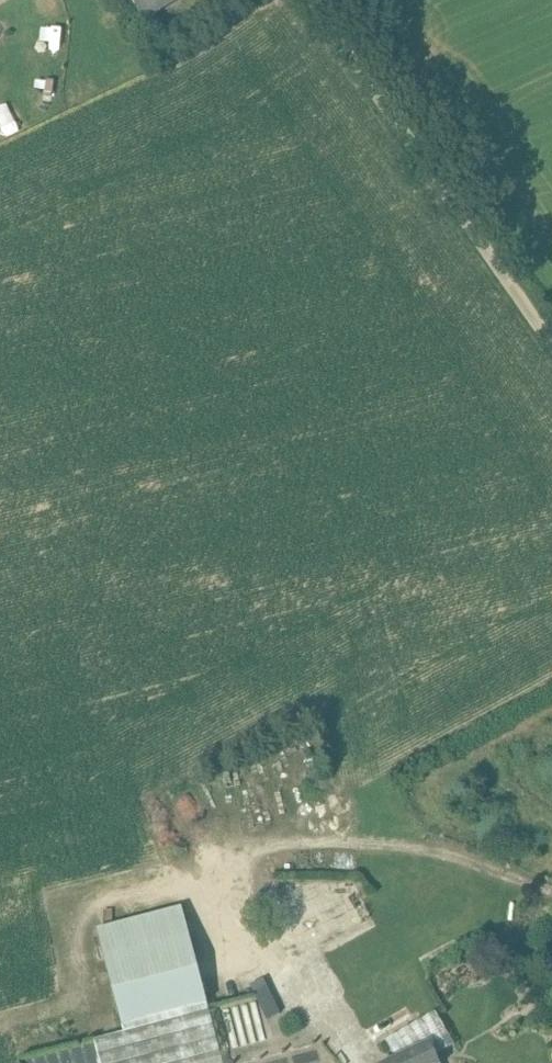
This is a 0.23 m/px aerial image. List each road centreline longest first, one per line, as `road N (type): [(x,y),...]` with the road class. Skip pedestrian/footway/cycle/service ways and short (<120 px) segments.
road 1 (unclassified): [(551,342),(314,0)]
road 2 (track): [(0,920),(188,871)]

